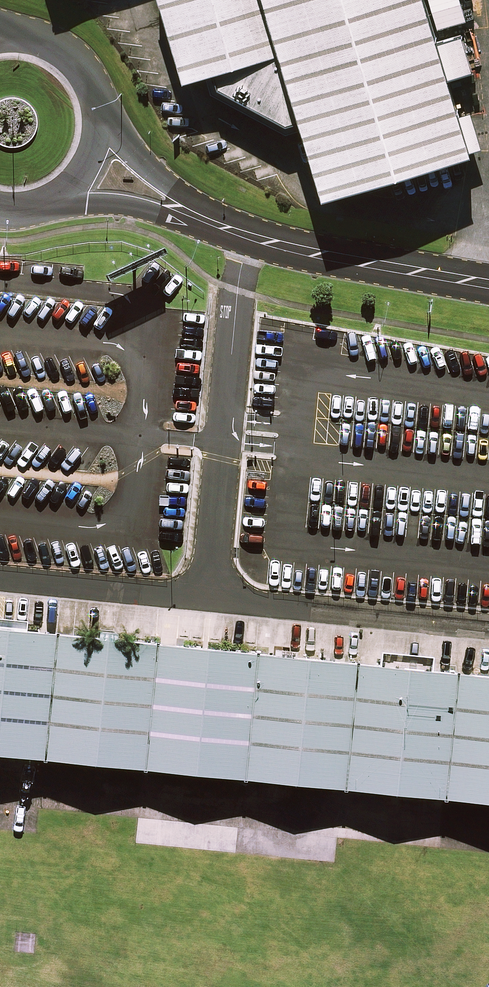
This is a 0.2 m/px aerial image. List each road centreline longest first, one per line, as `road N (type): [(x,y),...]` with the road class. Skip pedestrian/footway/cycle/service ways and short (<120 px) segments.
road 1 (tertiary): [(242,233),(488,285)]
road 2 (tertiary): [(242,233),(115,204),(40,207)]
road 3 (tertiary): [(100,115),(155,174),(242,233)]

